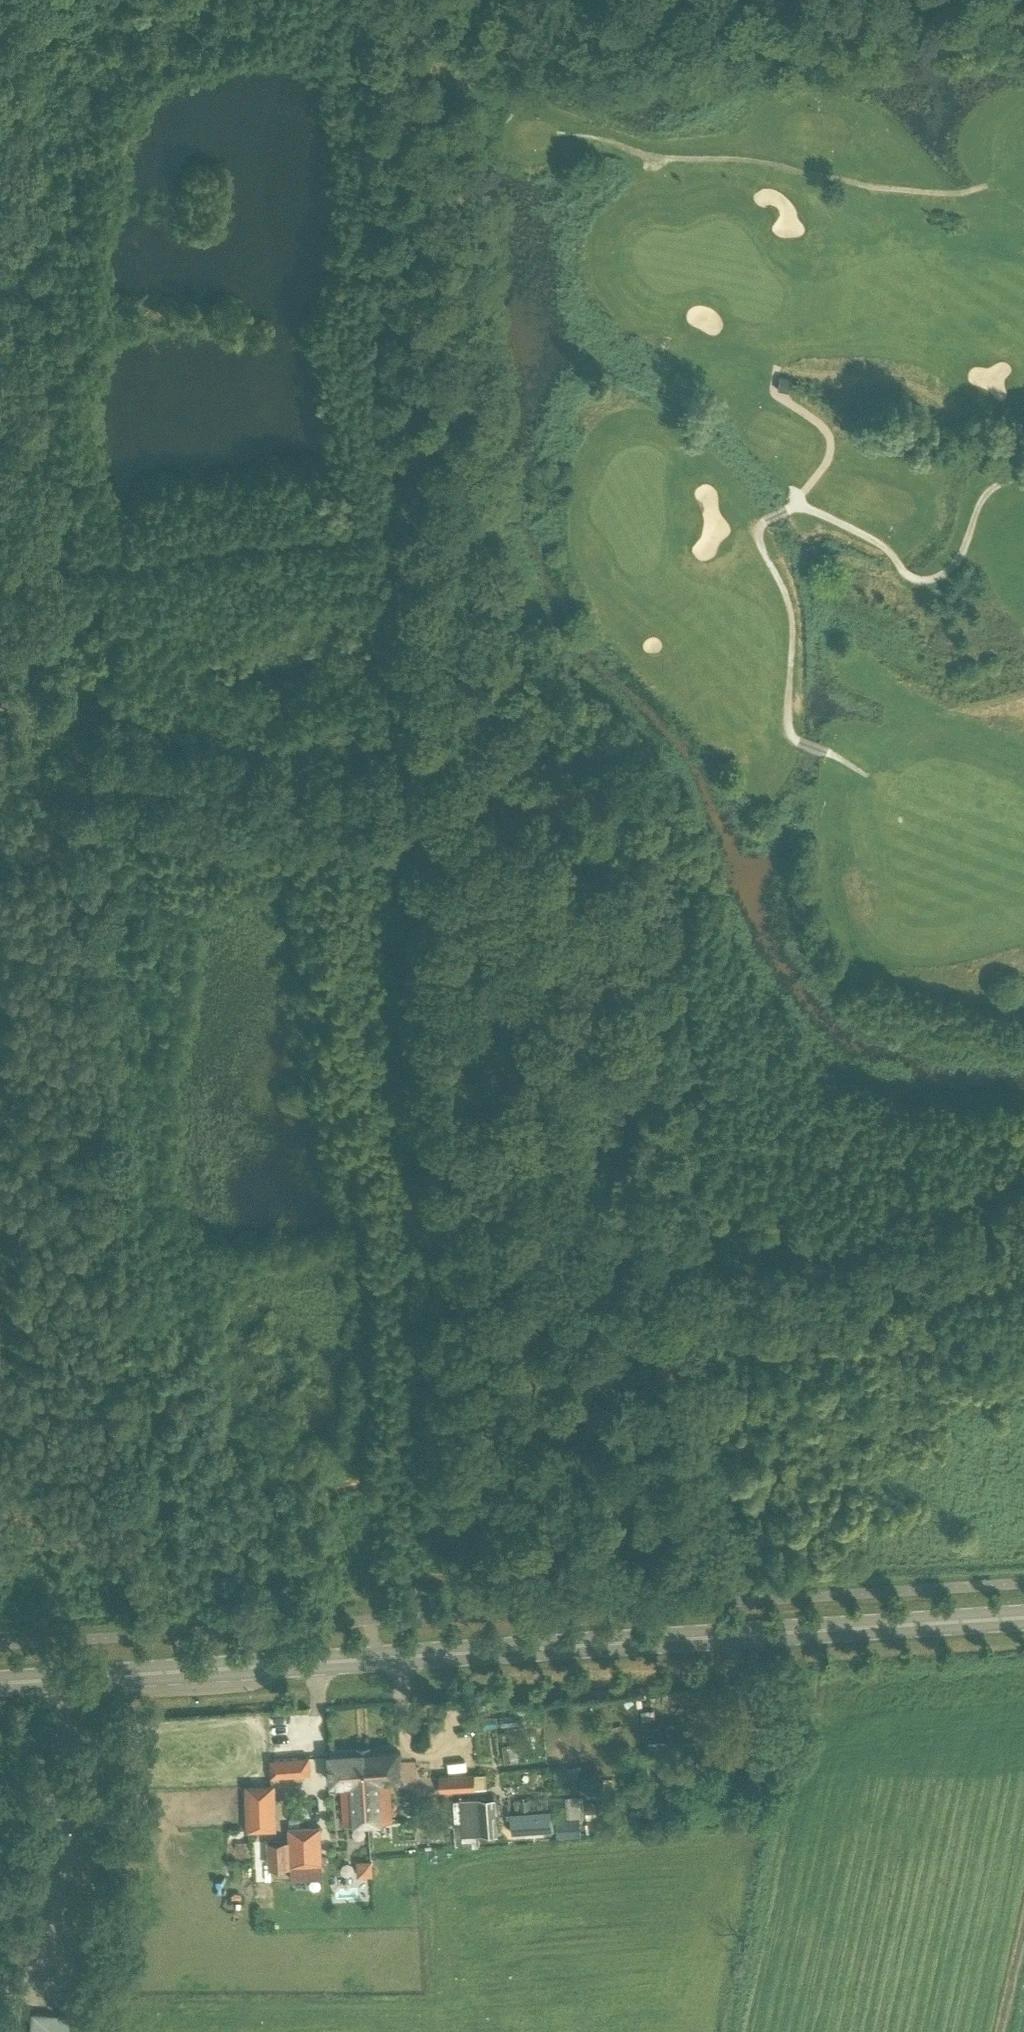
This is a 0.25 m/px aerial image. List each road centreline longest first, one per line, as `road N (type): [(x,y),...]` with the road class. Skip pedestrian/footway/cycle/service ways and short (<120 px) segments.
road 1 (track): [(498,0),(453,50),(437,118),(480,774),(545,913),(557,964),(565,1019),(547,1151),(561,1235),(621,1293),(675,1297),(597,1383),(549,1456),(502,1554),(477,1574),(374,1585),(369,1621)]
road 2 (secondary): [(0,1685),(1023,1618)]
road 3 (track): [(1023,1216),(844,1282),(675,1297)]
road 4 (track): [(54,1642),(90,1969)]

